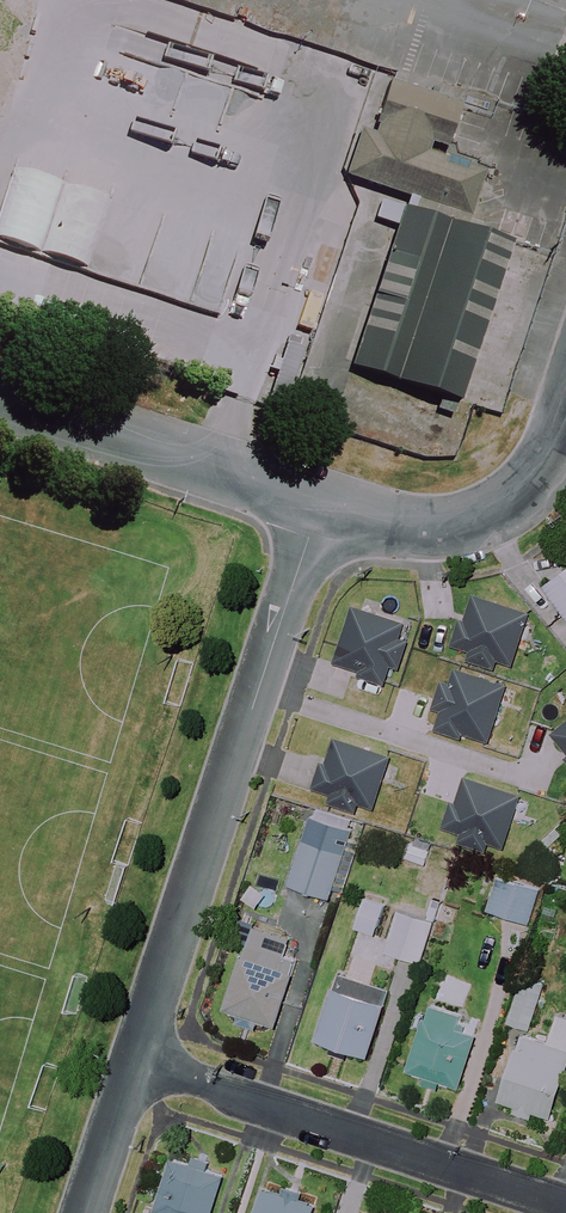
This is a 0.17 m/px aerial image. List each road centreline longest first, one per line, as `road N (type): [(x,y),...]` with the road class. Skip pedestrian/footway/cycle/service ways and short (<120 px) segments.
road 1 (residential): [(137,1059),(320,506)]
road 2 (residential): [(137,1059),(565,1206)]
road 3 (residential): [(0,396),(320,506)]
road 4 (residential): [(320,506),(403,526),(457,527),(499,514),(546,469),(565,413)]
road 5 (residential): [(85,1212),(137,1059)]

